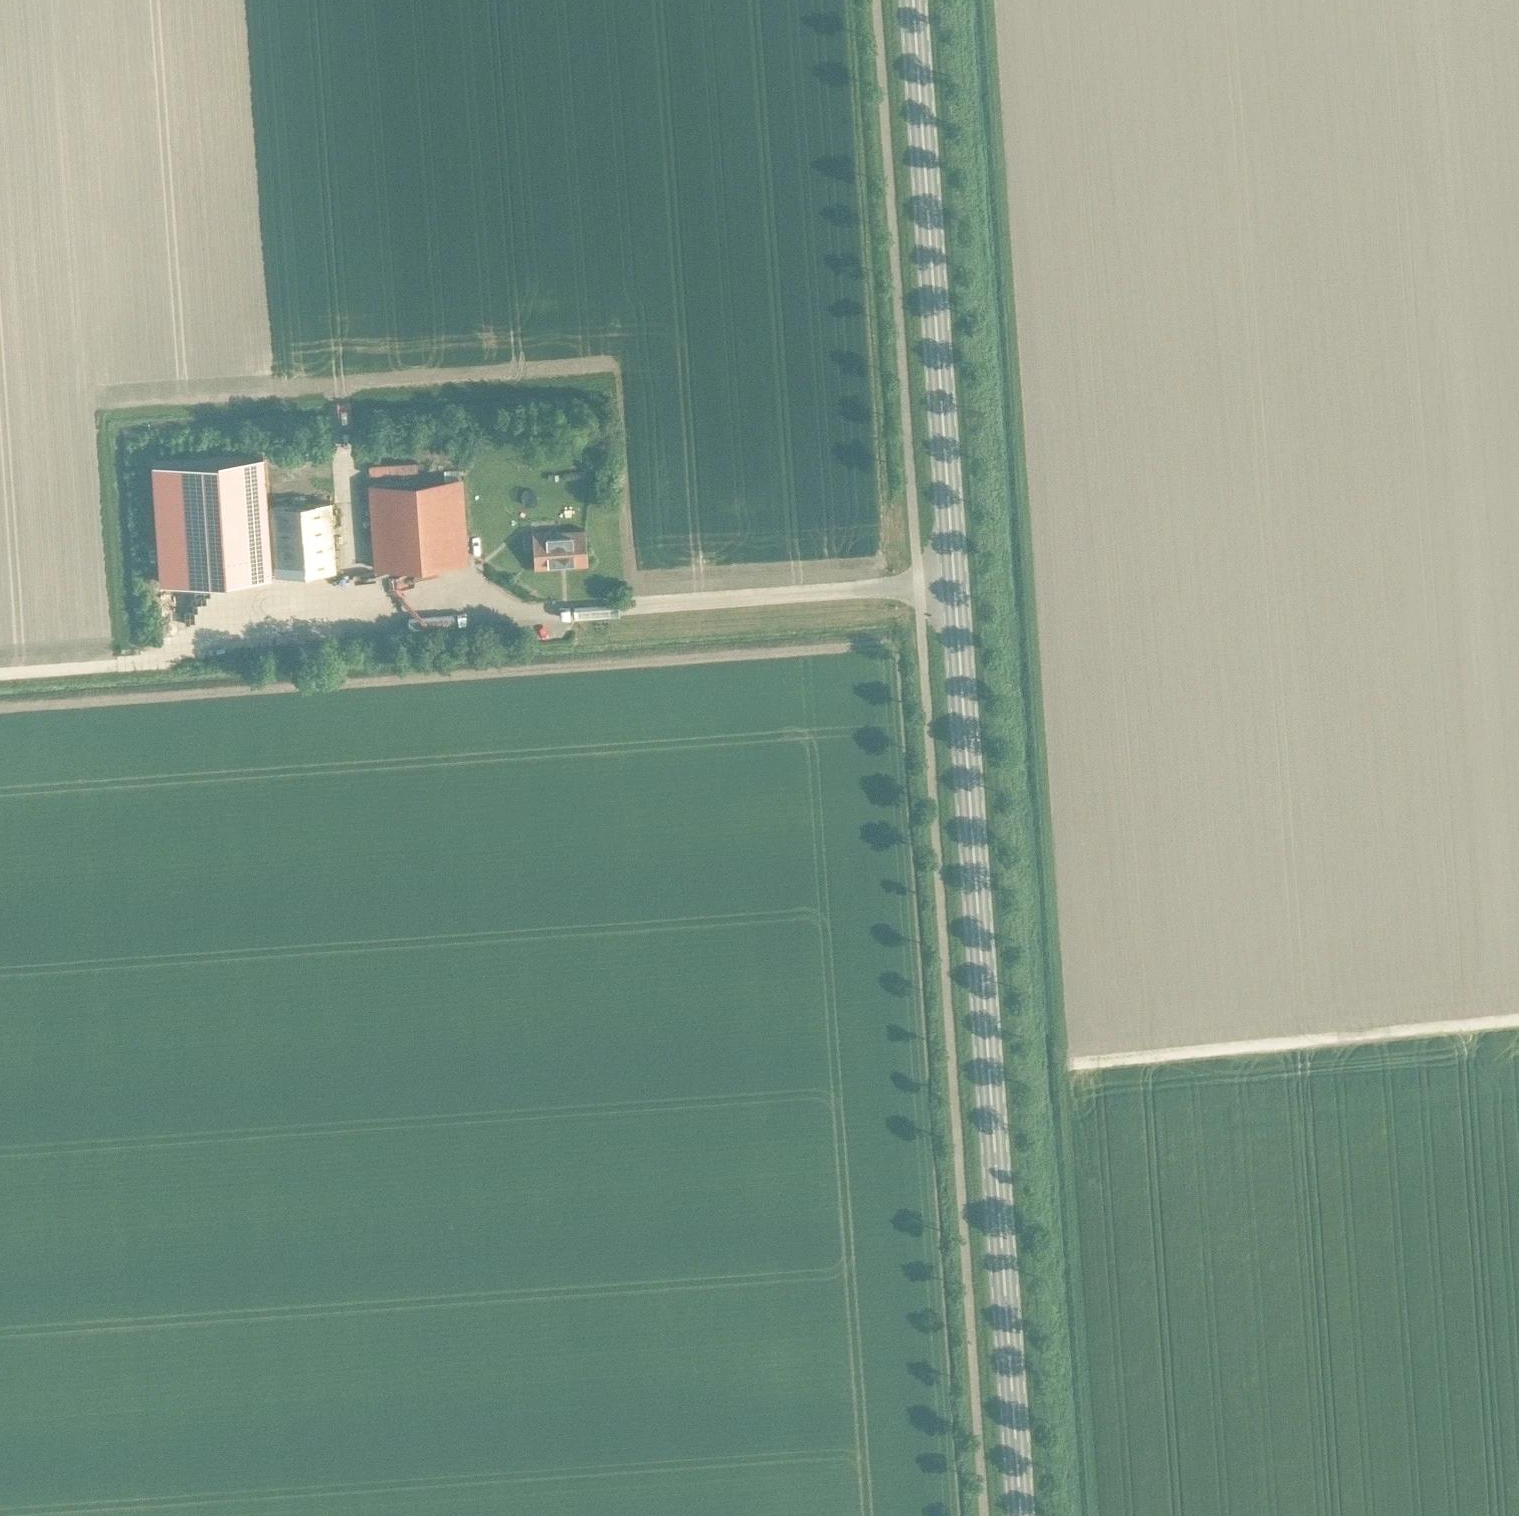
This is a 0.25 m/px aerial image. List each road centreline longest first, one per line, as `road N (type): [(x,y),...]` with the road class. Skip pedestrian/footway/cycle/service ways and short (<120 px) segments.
road 1 (secondary): [(1016,1515),(905,0)]
road 2 (track): [(1518,1019),(1068,1065)]
road 3 (track): [(259,646),(202,660),(0,675)]

